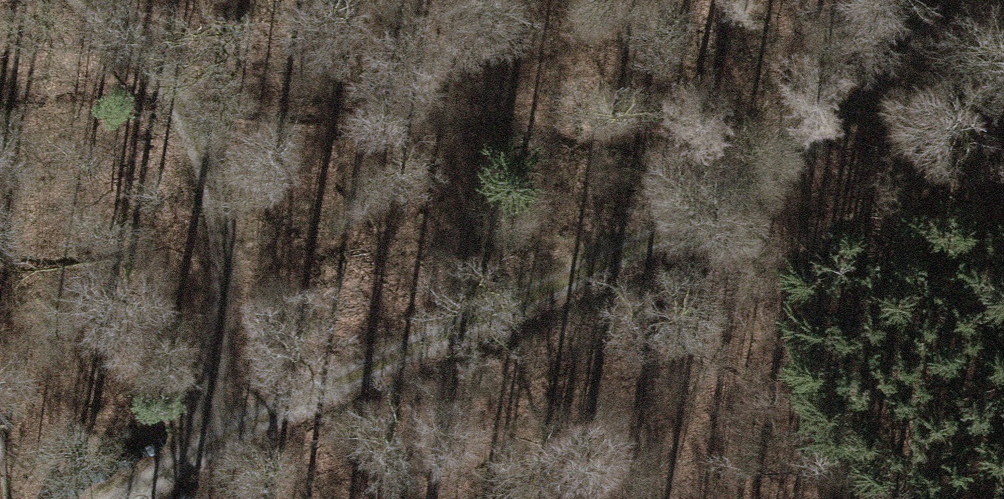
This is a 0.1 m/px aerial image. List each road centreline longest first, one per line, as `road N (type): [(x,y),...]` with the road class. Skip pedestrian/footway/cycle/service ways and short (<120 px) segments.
road 1 (track): [(140,498),(184,457),(733,197),(873,69),(931,0)]
road 2 (track): [(108,0),(172,93),(227,234),(212,381),(184,457),(54,498)]
road 3 (track): [(733,197),(1003,92)]

